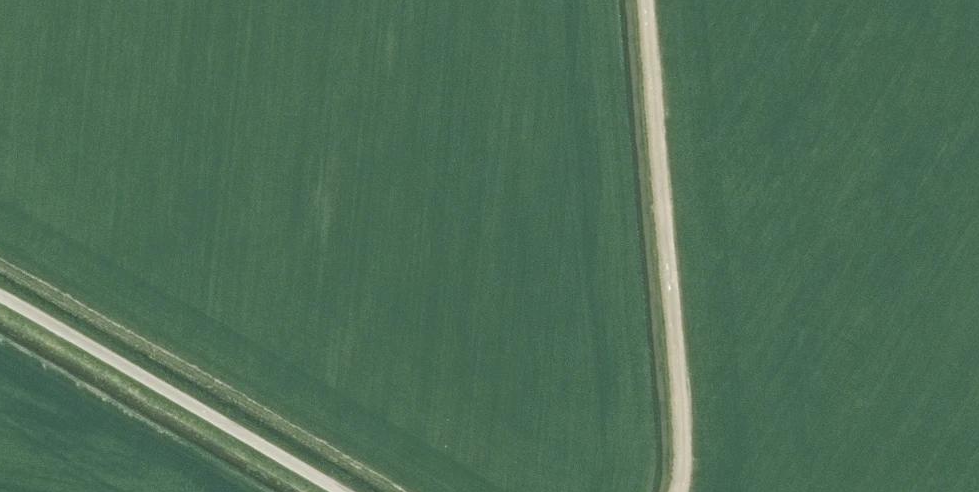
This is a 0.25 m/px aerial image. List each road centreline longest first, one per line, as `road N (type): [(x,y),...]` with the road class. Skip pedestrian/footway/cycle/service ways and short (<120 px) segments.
road 1 (track): [(681,491),(690,445),(651,0)]
road 2 (unclassified): [(337,491),(0,297)]

